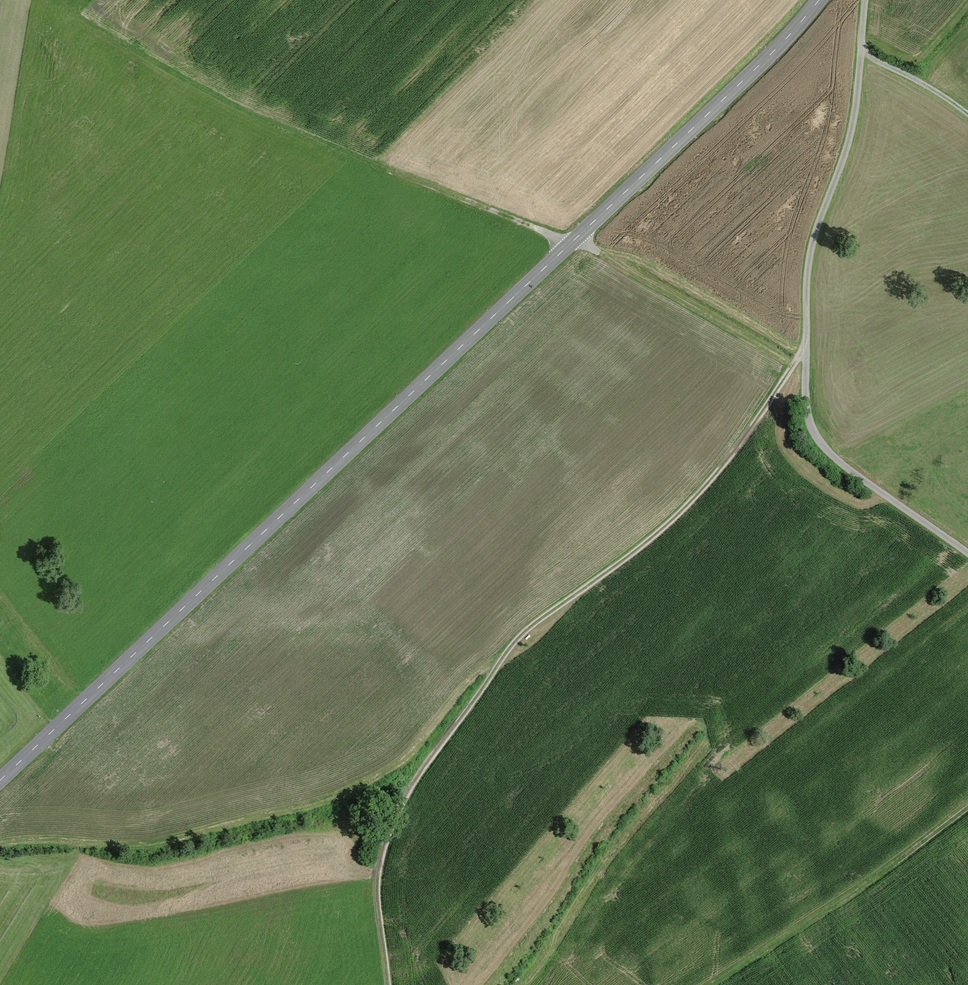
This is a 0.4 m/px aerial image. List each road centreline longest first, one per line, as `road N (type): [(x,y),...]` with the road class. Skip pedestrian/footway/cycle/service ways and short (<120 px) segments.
road 1 (tertiary): [(0,781),(821,0)]
road 2 (track): [(804,345),(695,499),(515,642),(416,773),(387,833),(376,889),(386,984)]
road 3 (track): [(967,555),(834,458),(808,413),(810,250),(855,118),(865,0)]
road 4 (track): [(570,244),(234,99)]
road 5 (track): [(570,244),(790,366)]
road 6 (track): [(861,52),(934,89),(967,117)]

